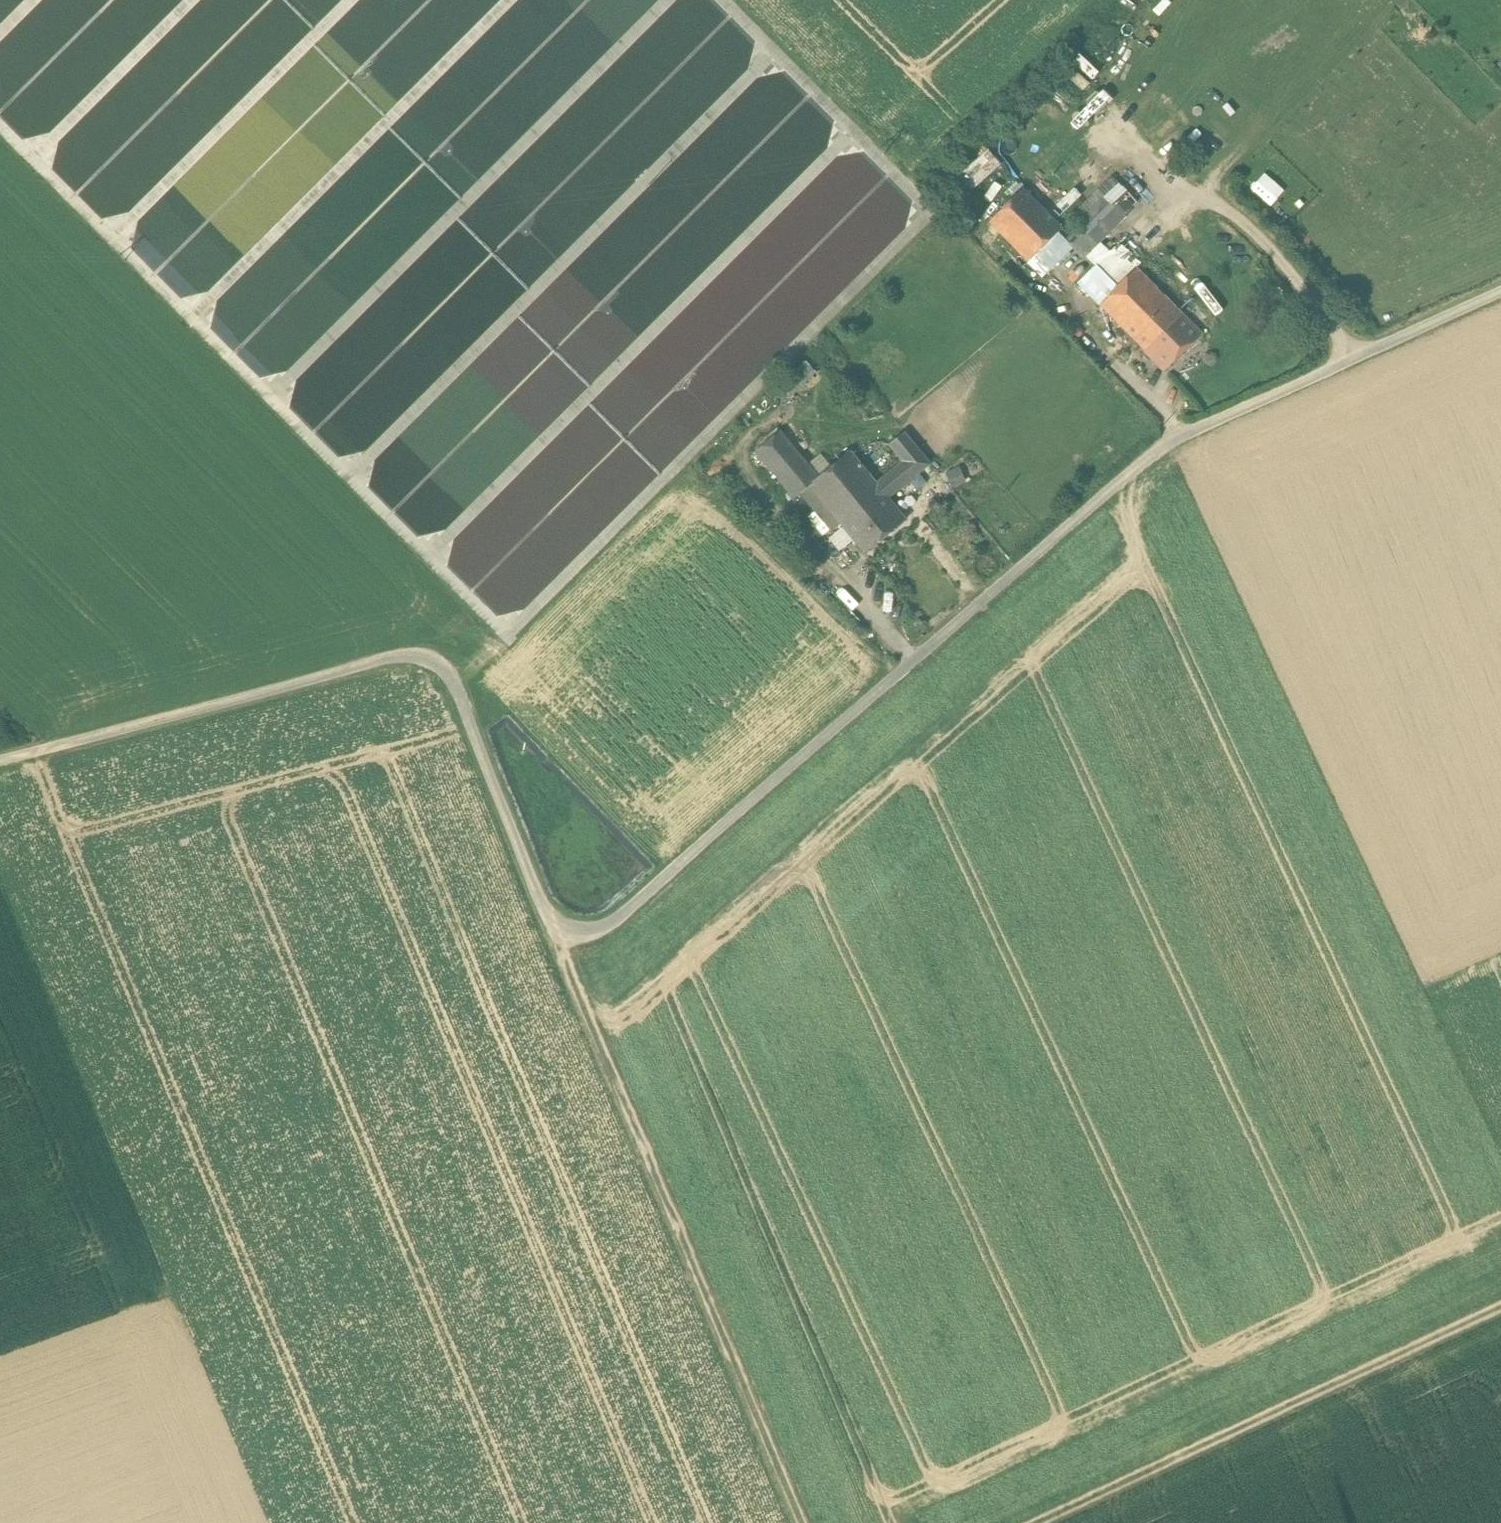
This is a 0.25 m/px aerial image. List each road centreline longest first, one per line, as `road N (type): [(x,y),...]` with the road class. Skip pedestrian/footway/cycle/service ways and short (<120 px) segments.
road 1 (unclassified): [(0,760),(427,653),(450,665),(465,685),(551,906),(596,928),(626,912),(1189,432),(1500,293)]
road 2 (track): [(811,1522),(589,1008),(568,920)]
road 3 (track): [(1500,1310),(1045,1522)]
road 4 (track): [(981,602),(915,522),(913,509),(928,491)]

